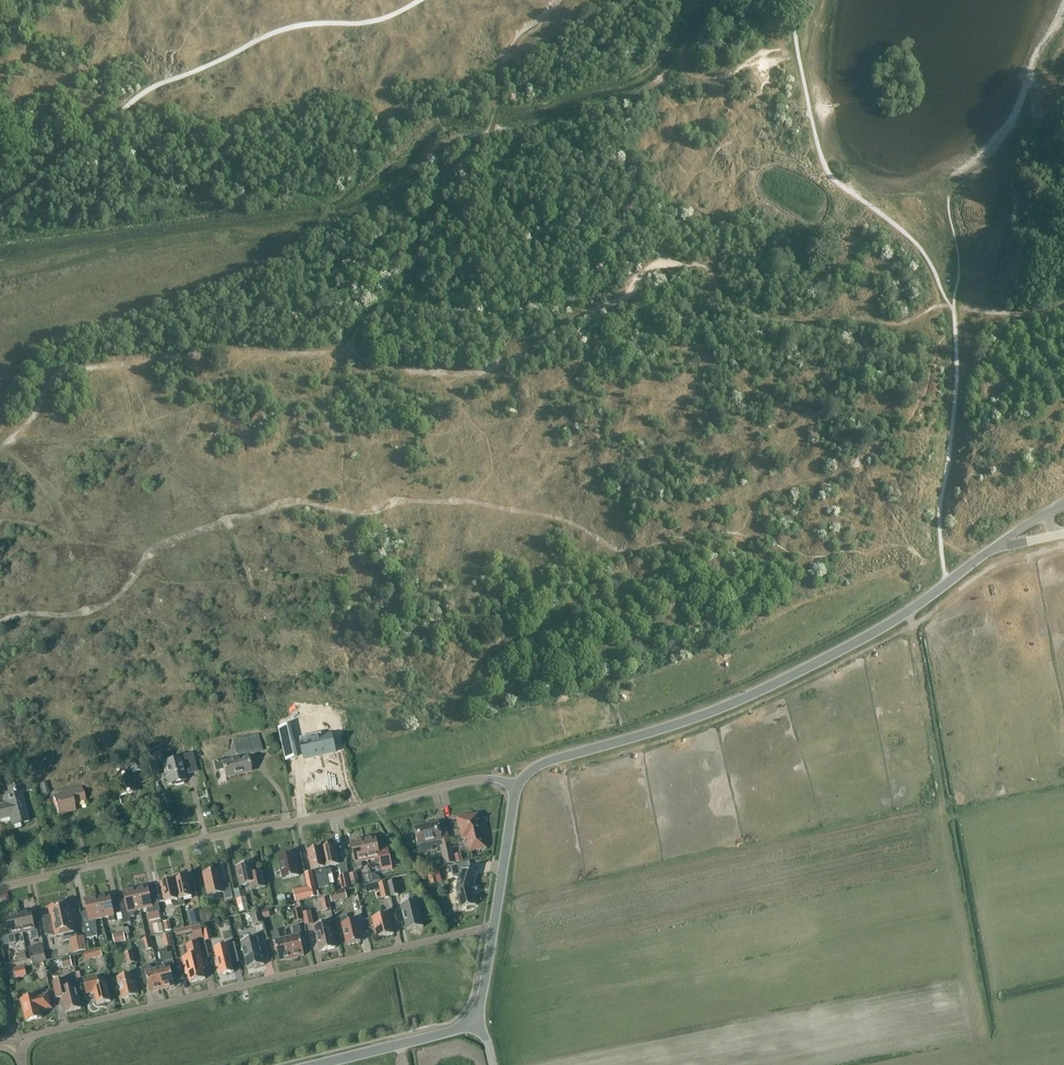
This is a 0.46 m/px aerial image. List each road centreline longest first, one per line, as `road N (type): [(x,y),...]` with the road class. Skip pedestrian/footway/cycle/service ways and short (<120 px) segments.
road 1 (tertiary): [(517,788),(553,762),(707,715),(852,645),(1000,543)]
road 2 (residential): [(0,886),(460,782),(517,788)]
road 3 (residential): [(19,1059),(27,1038),(494,928)]
road 4 (tertiary): [(317,1064),(470,1020)]
road 5 (tertiary): [(494,928),(517,788)]

